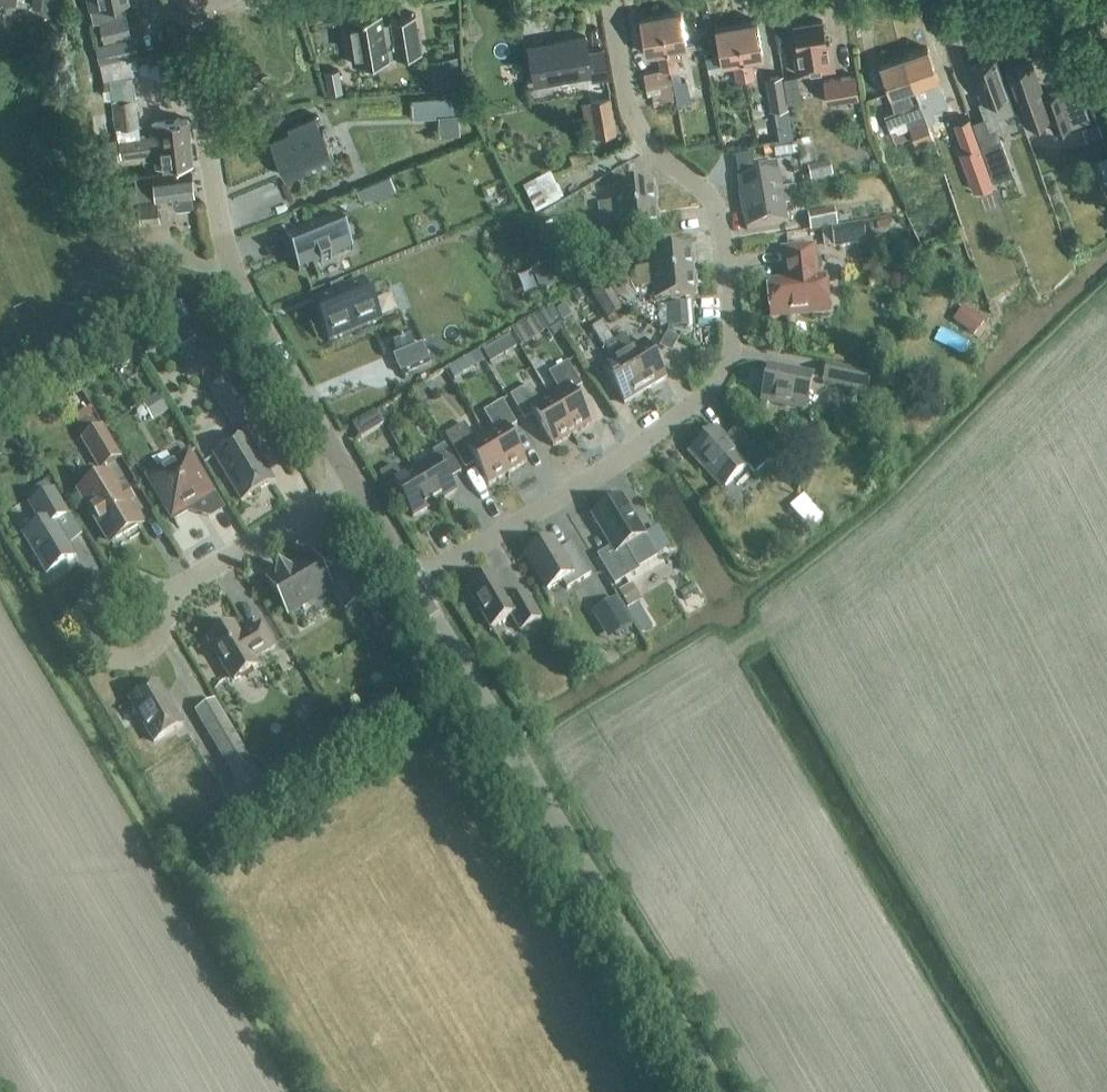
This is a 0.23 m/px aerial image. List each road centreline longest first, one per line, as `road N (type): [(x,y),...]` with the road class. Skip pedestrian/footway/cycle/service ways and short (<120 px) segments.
road 1 (residential): [(413,584),(653,438),(709,392),(728,360),(714,208),(633,121),(610,0)]
road 2 (tertiary): [(717,1091),(413,584)]
road 3 (tertiary): [(352,485),(230,269),(181,5)]
road 4 (residential): [(159,598),(352,485)]
road 5 (unclassified): [(1106,27),(904,0)]
road 6 (residential): [(96,592),(86,612),(88,634),(121,659),(143,655),(159,641),(165,620),(159,598)]

